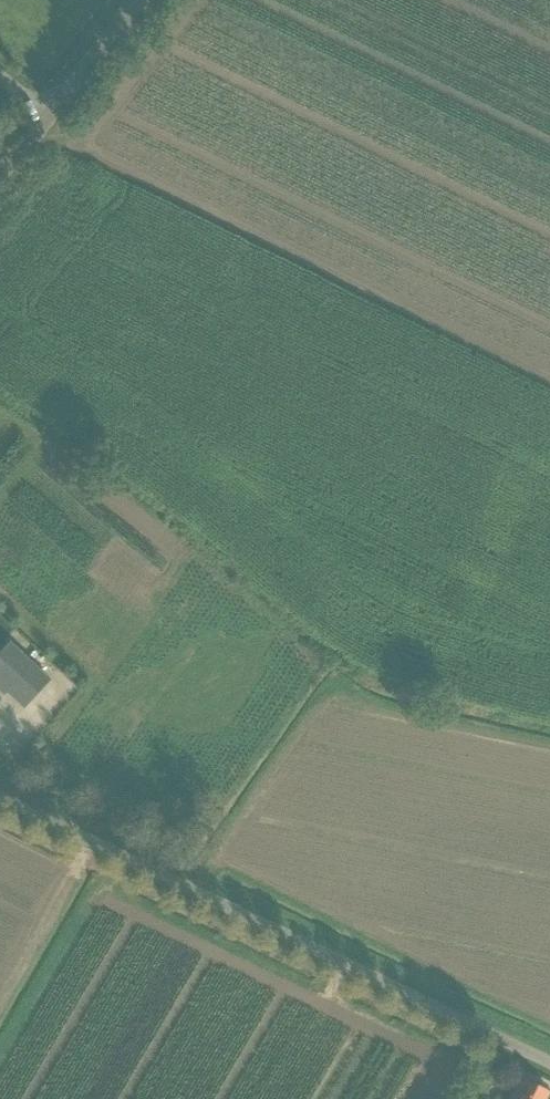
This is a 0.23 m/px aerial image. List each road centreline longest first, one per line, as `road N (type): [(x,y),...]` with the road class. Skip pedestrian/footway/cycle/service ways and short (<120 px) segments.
road 1 (unclassified): [(549,1061),(0,797)]
road 2 (unclassified): [(42,120),(135,0)]

